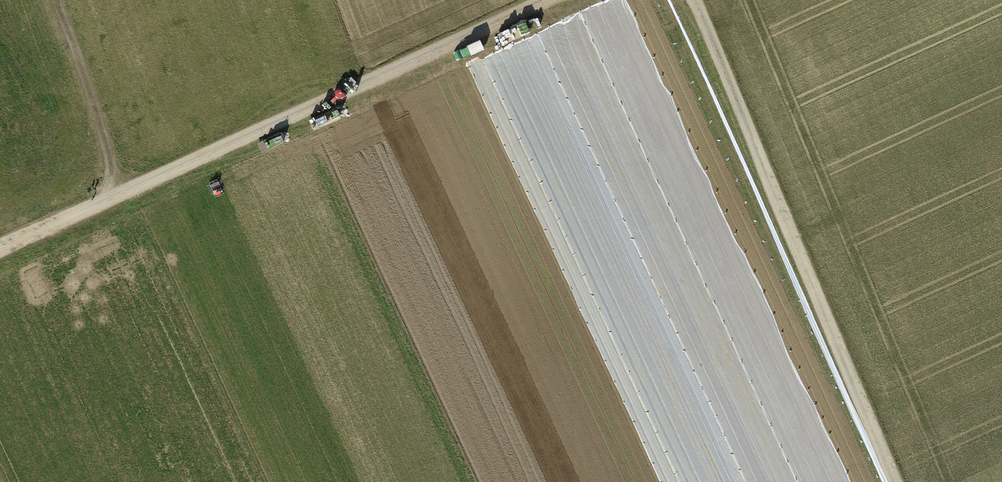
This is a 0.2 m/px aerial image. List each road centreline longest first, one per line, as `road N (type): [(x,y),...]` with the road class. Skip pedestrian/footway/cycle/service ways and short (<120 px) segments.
road 1 (track): [(568,0),(0,247)]
road 2 (track): [(896,481),(696,0)]
road 3 (track): [(115,194),(104,136),(56,0)]

